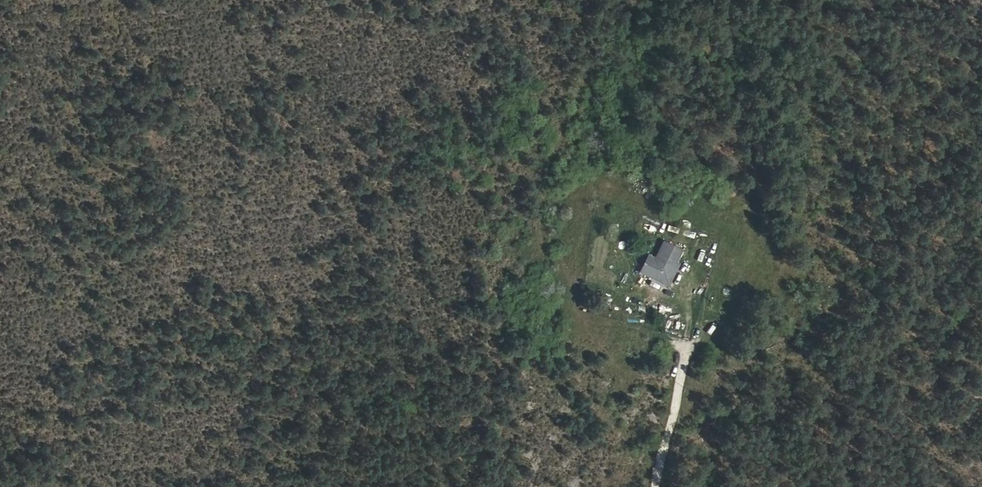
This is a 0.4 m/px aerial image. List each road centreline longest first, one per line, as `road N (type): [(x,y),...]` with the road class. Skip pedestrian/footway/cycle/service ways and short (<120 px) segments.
road 1 (track): [(682,345),(657,486)]

